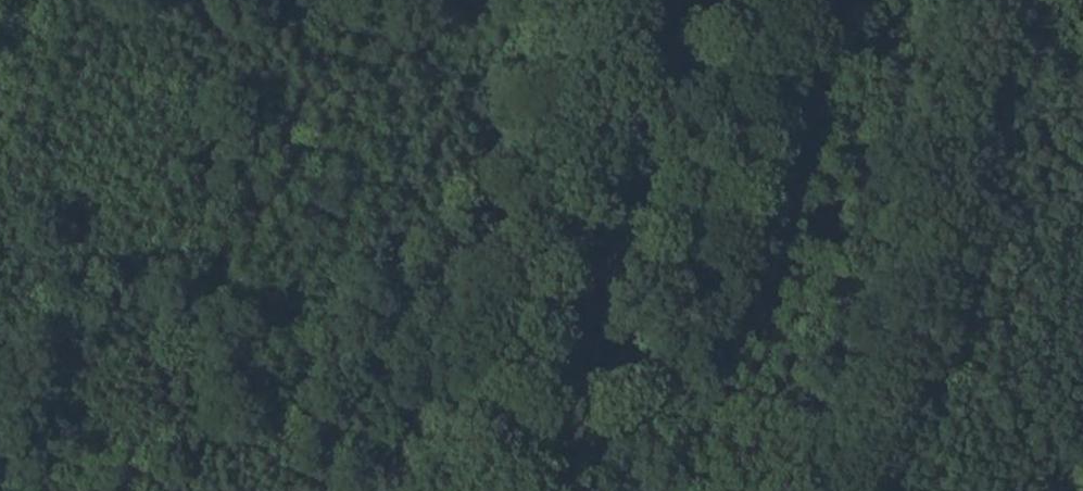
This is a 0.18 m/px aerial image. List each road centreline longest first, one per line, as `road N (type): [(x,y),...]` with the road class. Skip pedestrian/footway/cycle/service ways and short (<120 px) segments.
road 1 (track): [(526,490),(662,0)]

